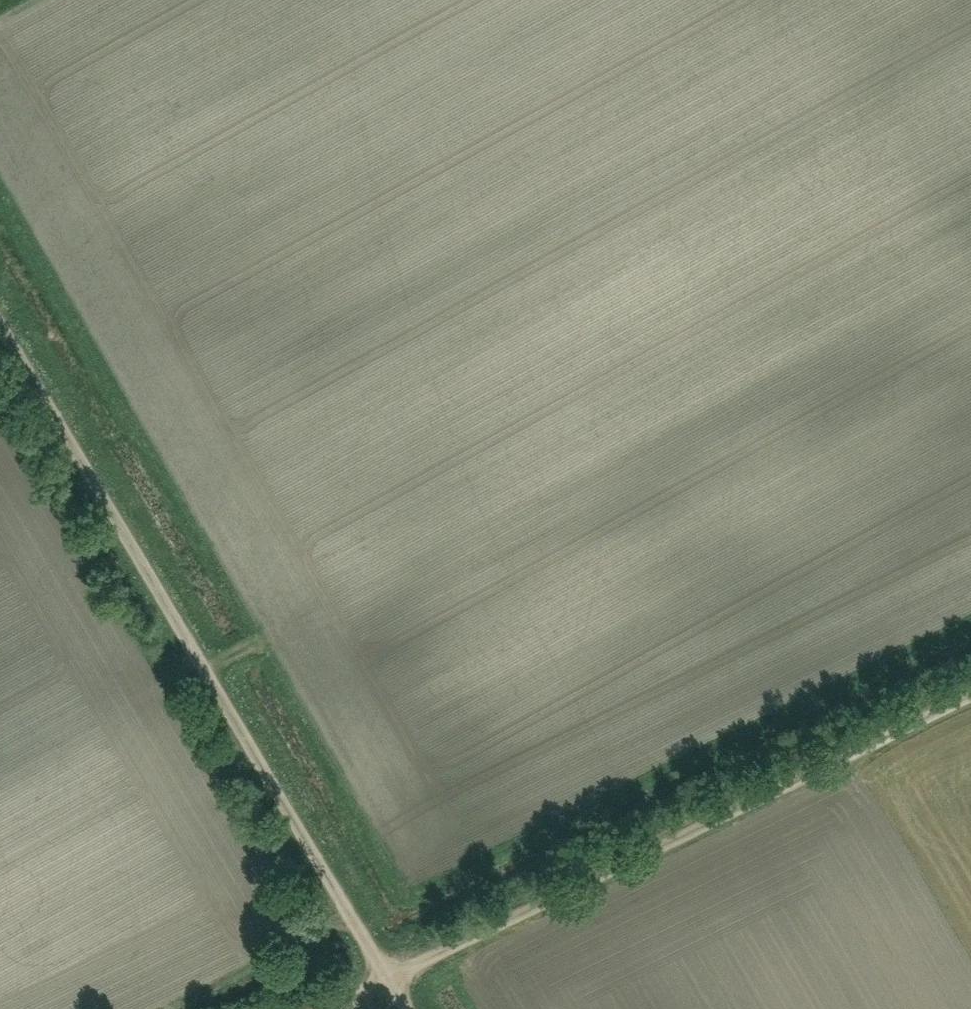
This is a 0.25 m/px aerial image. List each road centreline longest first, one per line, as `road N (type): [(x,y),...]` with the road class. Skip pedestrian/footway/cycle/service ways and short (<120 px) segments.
road 1 (residential): [(390,976),(0,312)]
road 2 (residential): [(390,976),(970,699)]

